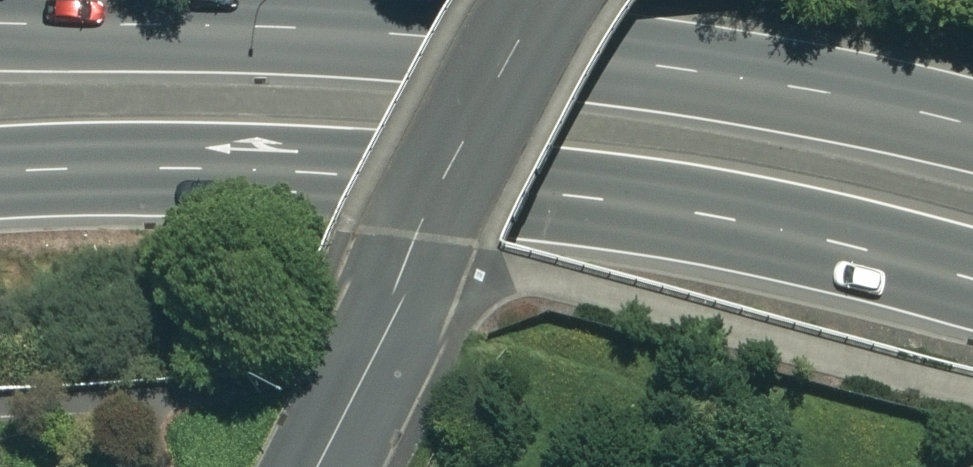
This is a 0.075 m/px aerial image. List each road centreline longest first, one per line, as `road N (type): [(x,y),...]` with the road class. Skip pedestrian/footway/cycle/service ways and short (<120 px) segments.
road 1 (secondary): [(972,273),(810,233),(601,196),(213,166),(0,172)]
road 2 (secondary): [(0,21),(331,32),(681,63),(972,125)]
road 3 (residential): [(551,0),(317,466)]

